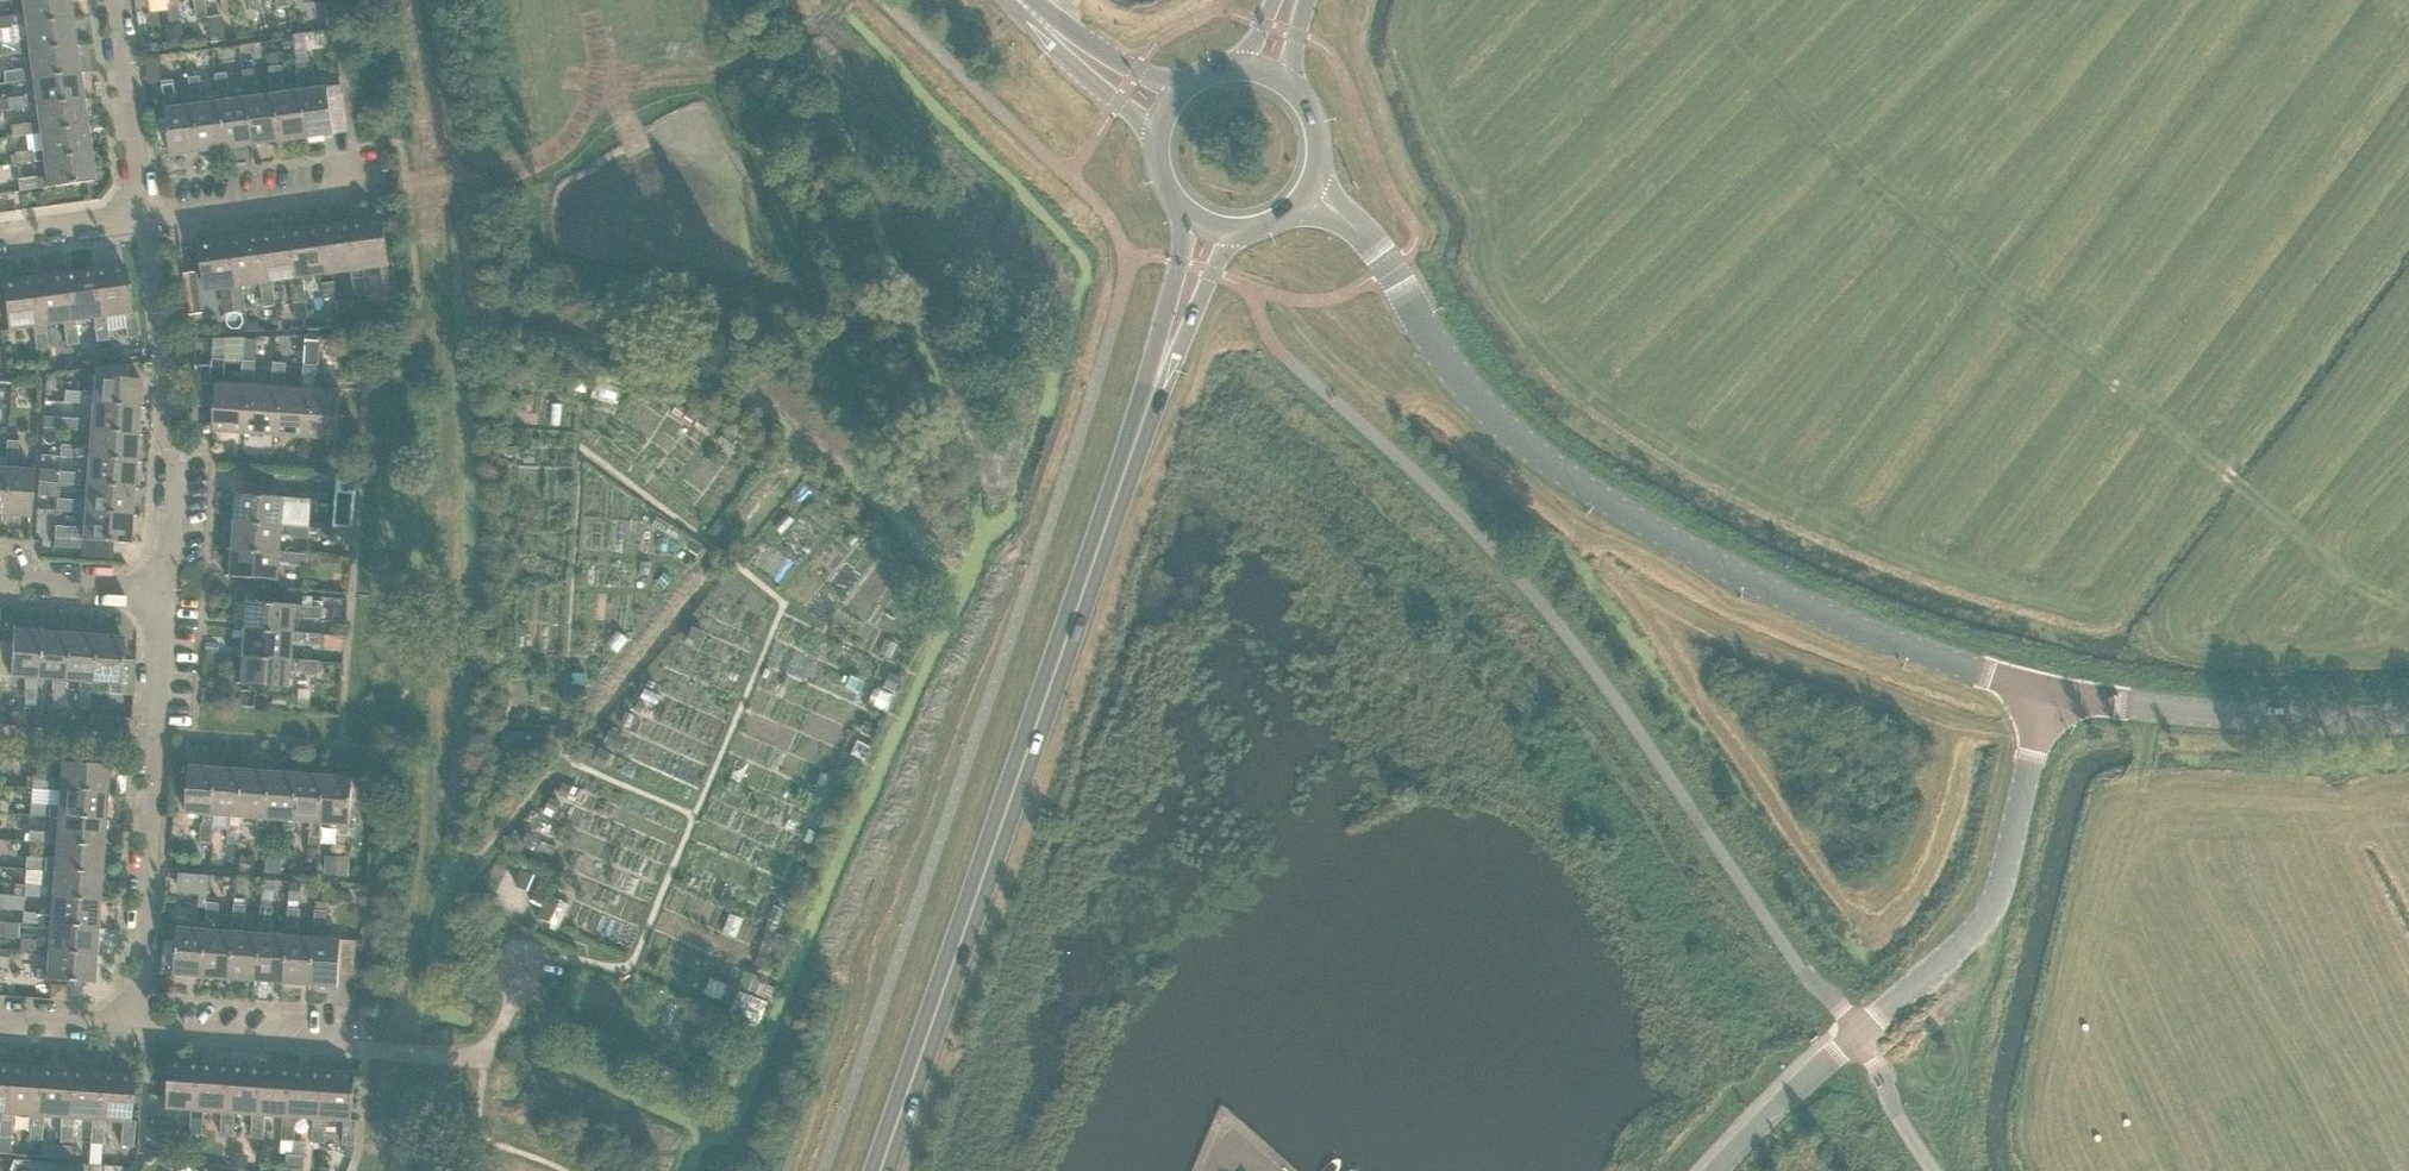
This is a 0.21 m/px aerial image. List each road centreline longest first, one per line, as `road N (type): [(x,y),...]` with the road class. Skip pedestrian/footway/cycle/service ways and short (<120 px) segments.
road 1 (tertiary): [(2046,690),(1823,614),(1567,475),(1462,382),(1389,266),(1310,191)]
road 2 (primary): [(880,1170),(1154,389)]
road 3 (unclassified): [(1716,1170),(1971,933),(1992,905),(2046,690)]
road 4 (residential): [(526,963),(488,1059),(138,1038)]
road 5 (residential): [(138,1038),(160,586)]
road 6 (tertiary): [(2046,690),(2246,724),(2408,724)]
road 7 (residential): [(141,213),(110,0)]
road 8 (residential): [(344,191),(141,213)]
road 9 (residential): [(160,586),(171,395)]
road 10 (primary): [(1188,213),(1156,344),(1154,389)]
road 11 (primary): [(1154,389),(1227,229)]
road 12 (secondary): [(1041,19),(1065,58),(1157,133)]
road 13 (residential): [(0,574),(160,586)]
road 14 (secondary): [(1176,93),(1041,19)]
road 15 (residential): [(0,233),(141,213)]
road 16 (residential): [(138,1038),(0,1029)]
road 17 (primary): [(1310,191),(1322,137),(1309,103),(1283,77)]

